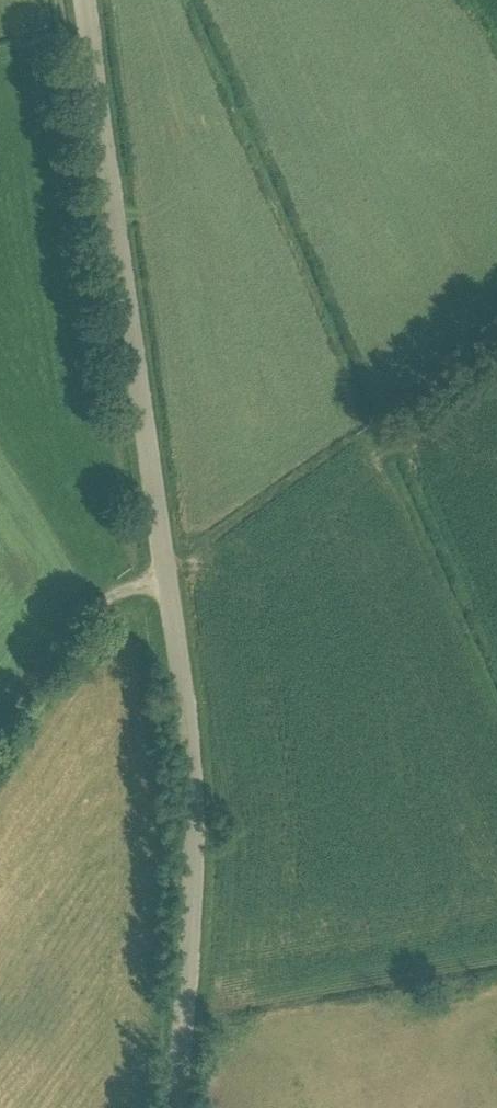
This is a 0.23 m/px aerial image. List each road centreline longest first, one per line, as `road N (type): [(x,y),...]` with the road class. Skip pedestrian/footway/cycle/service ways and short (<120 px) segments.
road 1 (unclassified): [(176,1107),(194,890),(193,789),(85,0)]
road 2 (track): [(0,729),(80,620),(134,585),(165,581)]

